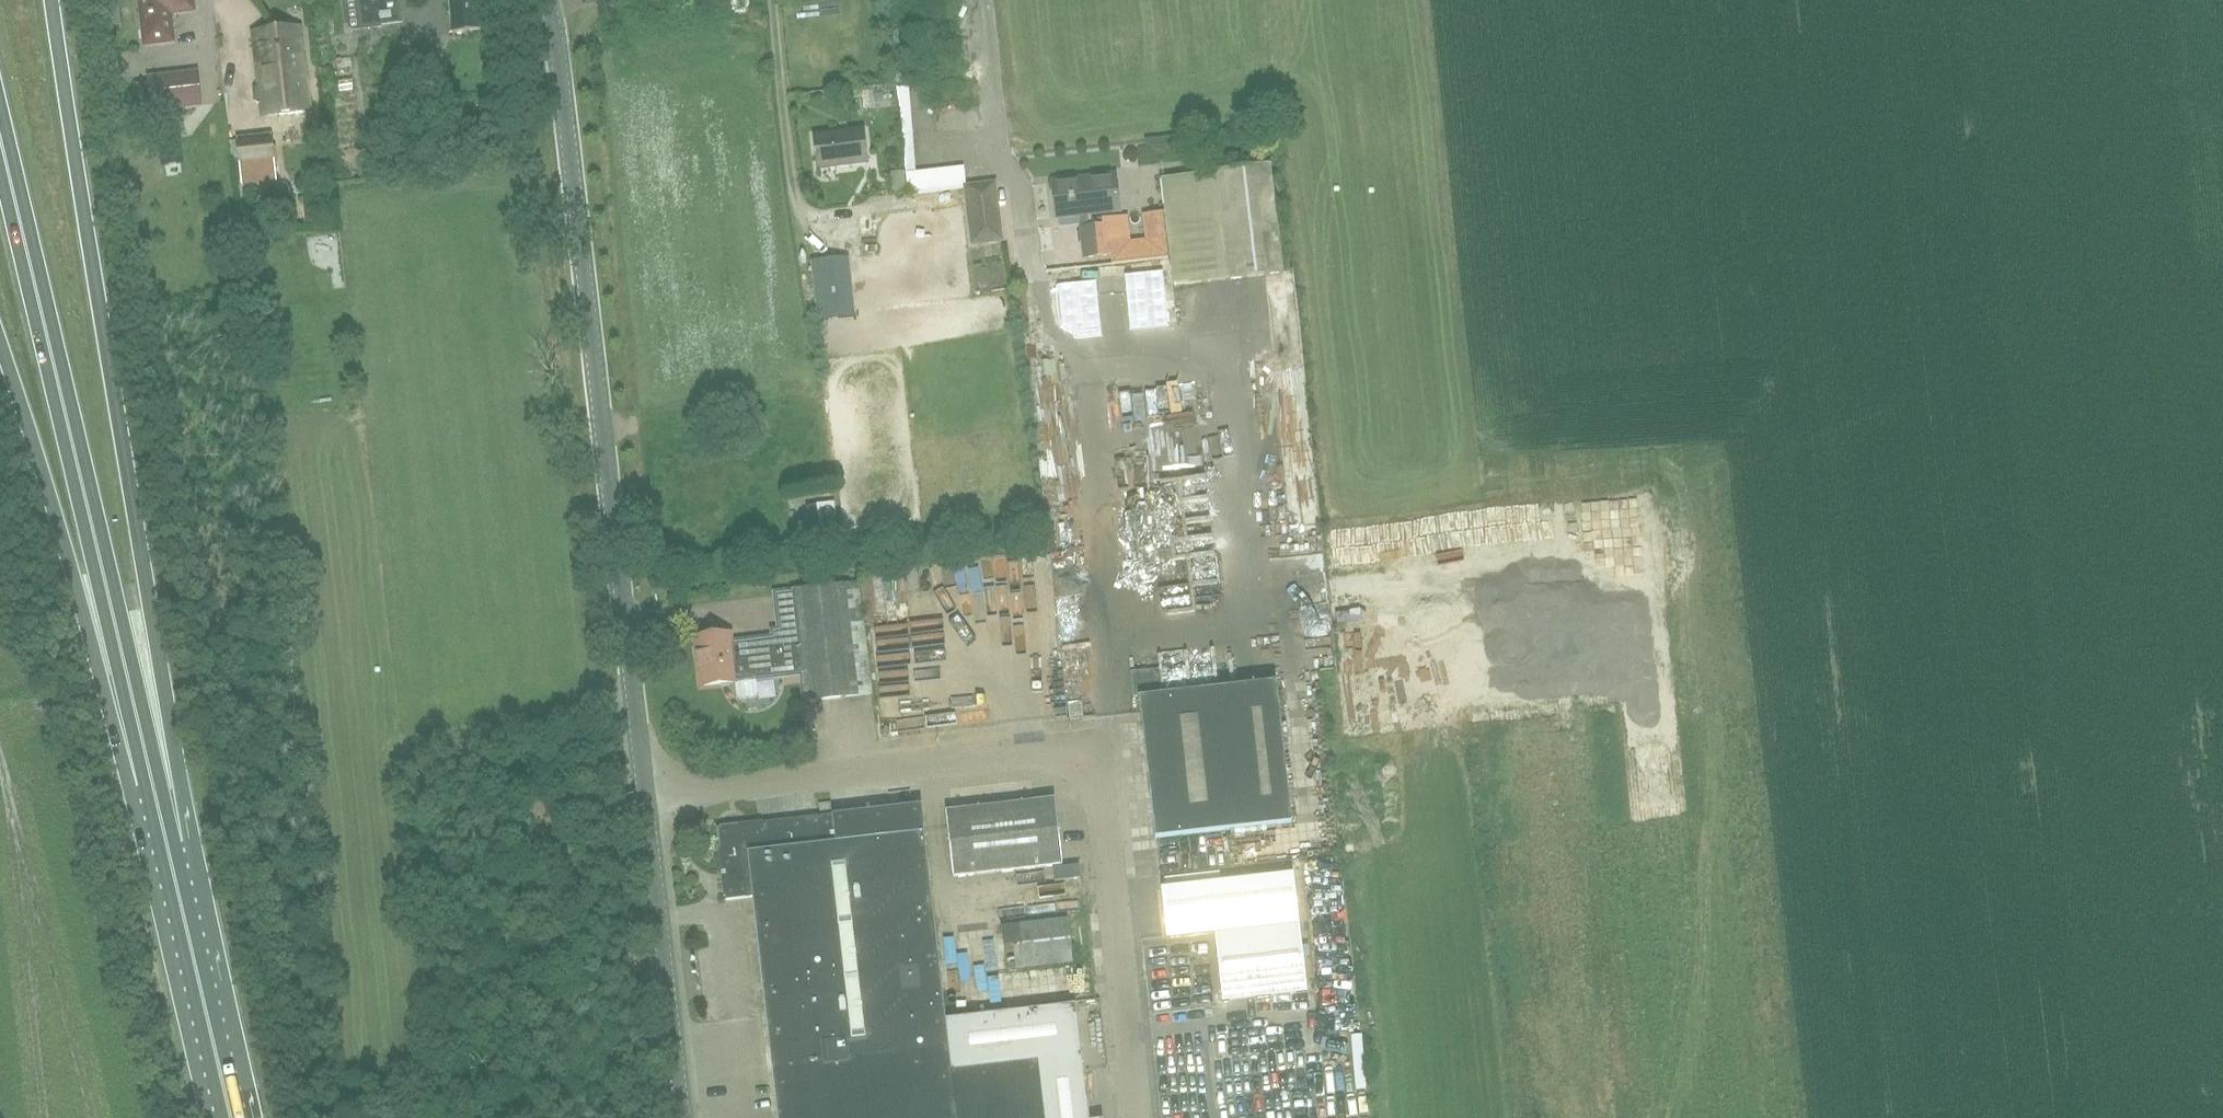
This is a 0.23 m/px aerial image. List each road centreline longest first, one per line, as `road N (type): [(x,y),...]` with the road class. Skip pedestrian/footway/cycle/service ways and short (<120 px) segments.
road 1 (trunk): [(160,812),(146,580),(52,0)]
road 2 (unclassified): [(1138,1117),(1101,769),(1085,751),(645,797)]
road 3 (unclassified): [(645,797),(550,0)]
road 4 (trunk): [(160,812),(0,124)]
road 5 (trunk): [(0,354),(160,812)]
road 6 (unclassified): [(683,1117),(645,797)]
road 7 (trunk): [(230,1117),(160,812)]
road 8 (unclassified): [(998,155),(984,0)]

